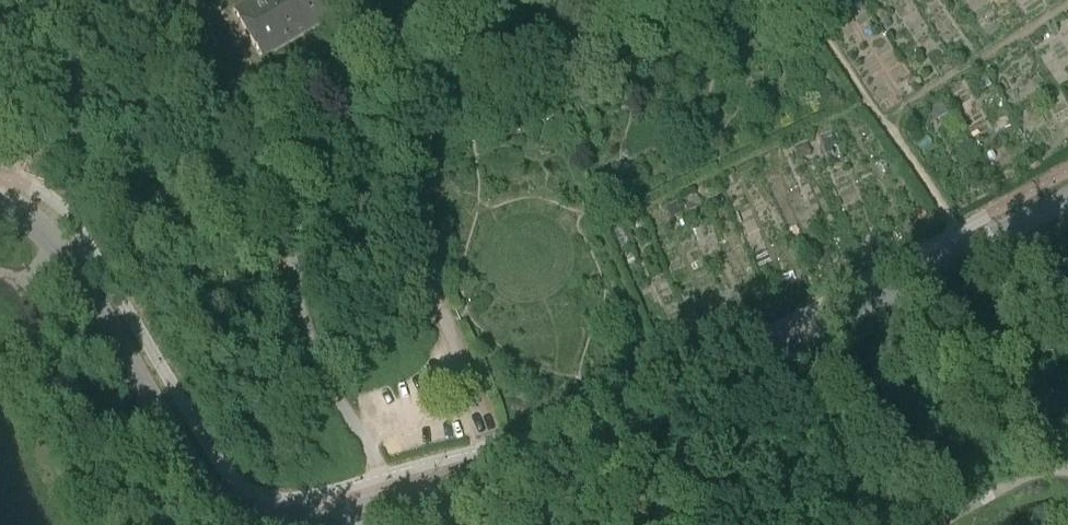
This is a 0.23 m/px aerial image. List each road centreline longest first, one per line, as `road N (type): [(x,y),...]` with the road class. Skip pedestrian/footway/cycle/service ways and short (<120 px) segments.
road 1 (residential): [(311,524),(622,429),(1067,198)]
road 2 (residential): [(0,203),(33,219),(57,245),(191,471),(227,510),(254,524)]
road 3 (track): [(355,101),(303,194),(293,256),(294,284),(327,380),(363,436)]
road 4 (track): [(17,282),(54,374),(56,448),(89,524)]
road 5 (track): [(1067,3),(881,123)]
road 6 (track): [(13,162),(29,125),(51,0)]
road 7 (track): [(1067,469),(1025,475),(937,524)]

